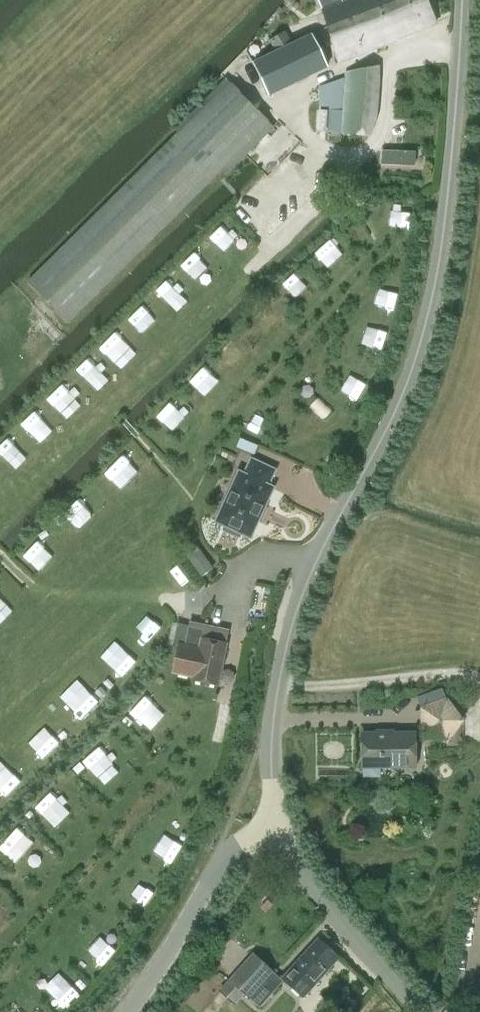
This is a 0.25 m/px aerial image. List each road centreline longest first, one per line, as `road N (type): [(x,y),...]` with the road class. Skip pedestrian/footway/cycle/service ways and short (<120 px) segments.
road 1 (unclassified): [(277,826),(271,753),(293,619),(401,413),(449,226),(467,0)]
road 2 (unclassified): [(125,1011),(169,957),(221,866),(277,826)]
road 3 (unclassified): [(422,1011),(315,888),(277,826)]

